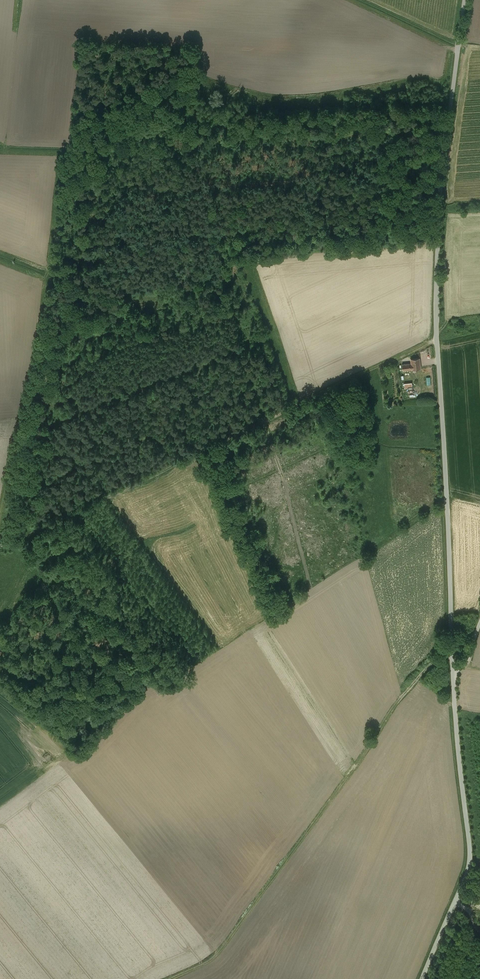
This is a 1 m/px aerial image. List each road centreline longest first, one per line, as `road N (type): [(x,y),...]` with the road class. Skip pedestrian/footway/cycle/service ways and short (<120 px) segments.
road 1 (unclassified): [(454,673),(438,253),(465,0)]
road 2 (track): [(0,543),(438,338)]
road 3 (track): [(451,650),(399,700),(222,950),(168,978)]
road 4 (unclassified): [(422,978),(471,864),(454,673)]

